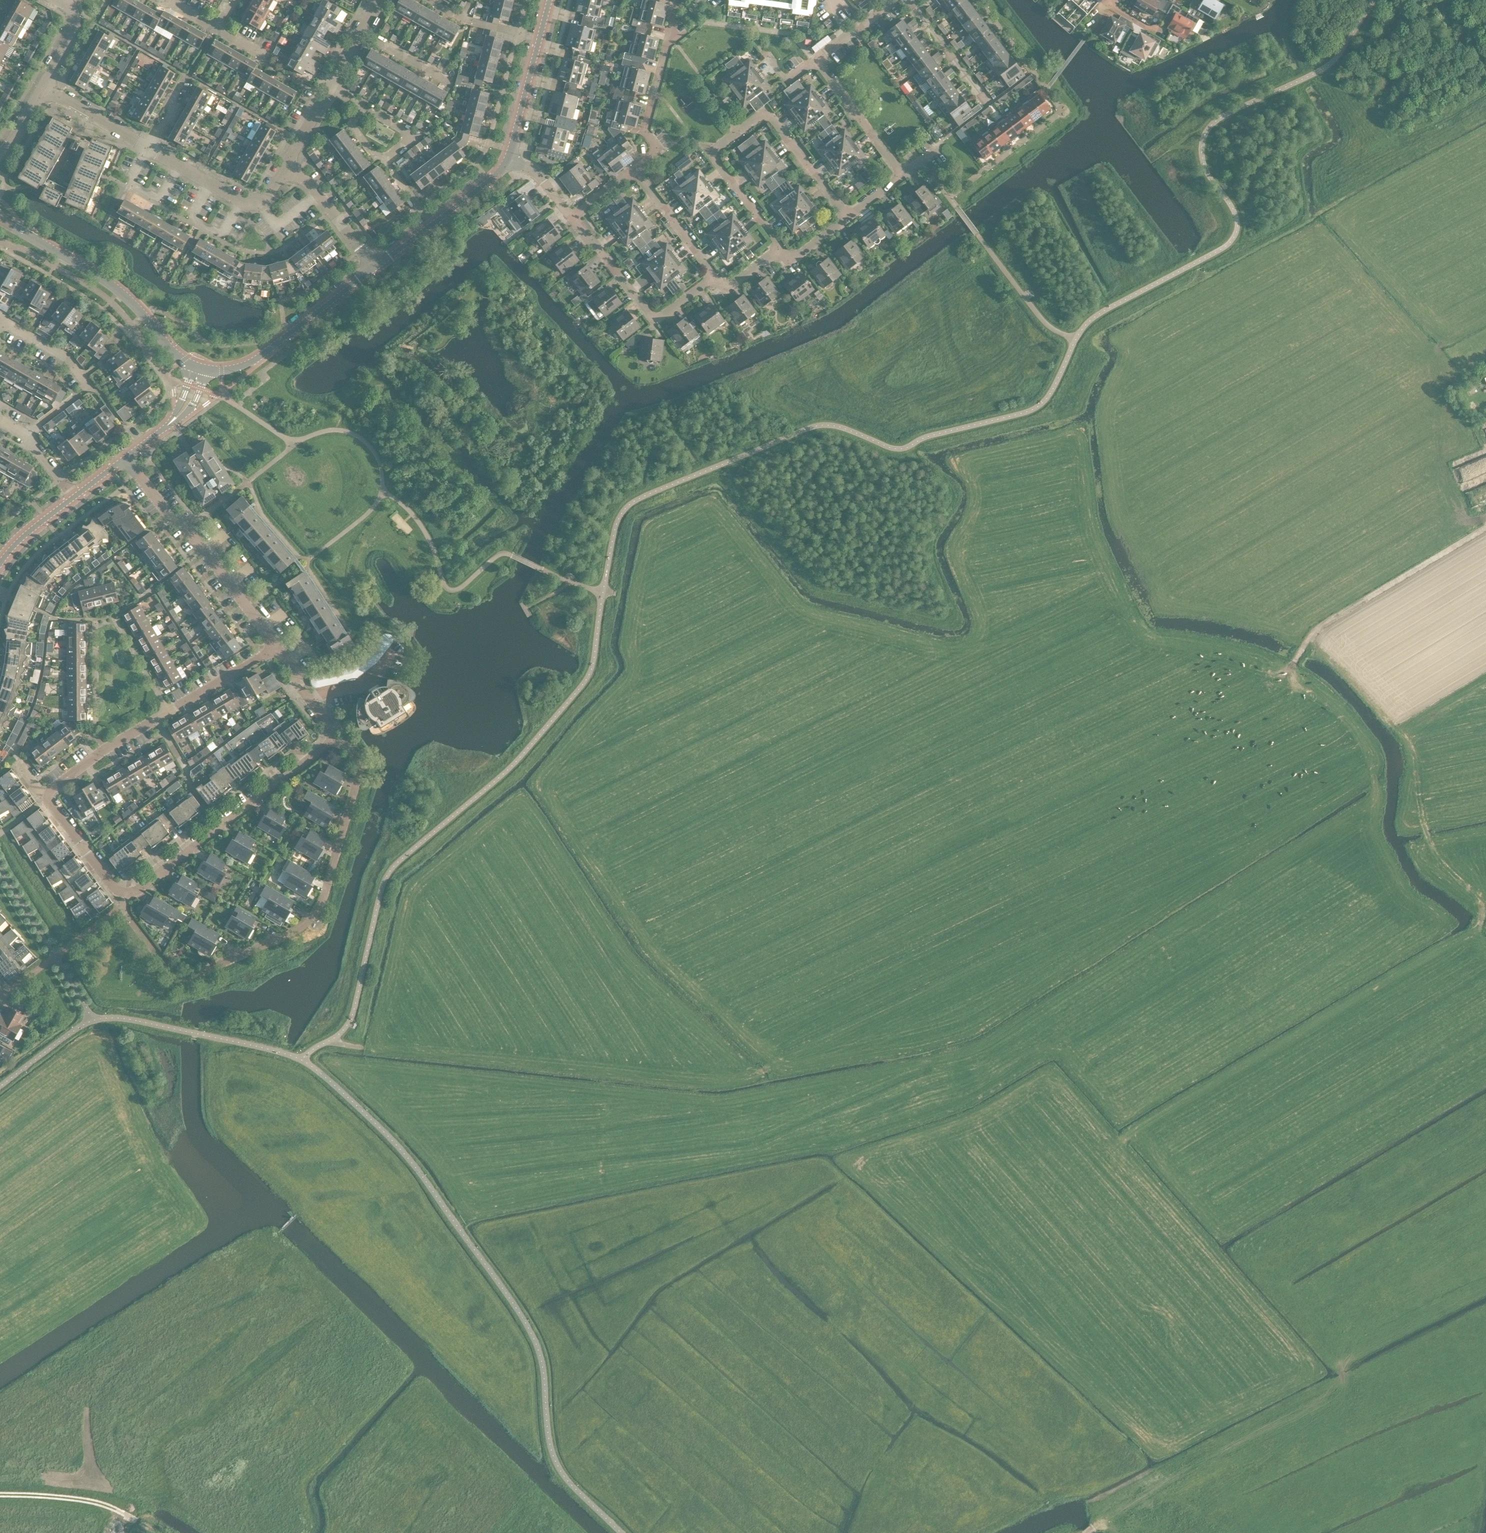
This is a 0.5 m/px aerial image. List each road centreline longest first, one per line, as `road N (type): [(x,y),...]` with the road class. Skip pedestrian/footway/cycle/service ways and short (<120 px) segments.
road 1 (unclassified): [(621,1532),(556,1466),(540,1359),(521,1315),(413,1165),(302,1058)]
road 2 (track): [(843,1056),(748,1077),(328,1041)]
road 3 (residential): [(125,899),(172,980),(187,980),(311,924),(363,762),(332,737)]
road 4 (track): [(1118,1143),(1463,941),(1485,915)]
road 5 (track): [(1485,914),(1426,836),(1410,743),(1314,637)]
road 6 (residential): [(783,255),(708,152),(738,130),(767,113),(846,216)]
road 7 (unclassified): [(302,1058),(91,1019),(0,1086)]
road 8 (residential): [(46,796),(105,750),(272,649)]
road 9 (residential): [(332,737),(125,899)]
road 10 (track): [(1334,1360),(1346,1384),(1145,1490)]
road 11 (tertiary): [(200,369),(173,354),(121,295),(0,218)]
road 12 (residential): [(272,649),(128,457)]
road 13 (tertiary): [(200,369),(230,370),(256,359),(375,267)]
road 14 (residential): [(714,276),(655,322),(572,220)]
road 15 (track): [(1314,637),(1485,527)]
road 16 (residential): [(31,444),(32,430),(88,385),(65,357),(3,325),(0,331)]
road 17 (track): [(1147,632),(1286,674),(1314,637)]
road 18 (track): [(1235,1532),(1145,1490),(1087,1532)]
road 19 (tertiary): [(375,267),(506,159)]
road 20 (residential): [(637,173),(656,157),(645,131),(665,54),(681,25)]
road 21 (residential): [(285,166),(262,199),(244,202),(151,149)]
road 22 (tertiary): [(506,159),(550,0)]
road 23 (track): [(0,1497),(76,1497),(128,1513),(153,1532)]
road 24 (track): [(1376,797),(1365,749),(1286,674)]
road 25 (residential): [(900,174),(817,61)]
road 26 (residential): [(375,267),(285,166)]
road 27 (residential): [(984,108),(908,0)]
road 28 (residential): [(381,160),(410,136),(331,85)]
road 29 (residential): [(125,899),(46,796)]
road 30 (residential): [(714,276),(637,173)]
road 31 (residential): [(151,149),(42,85)]

